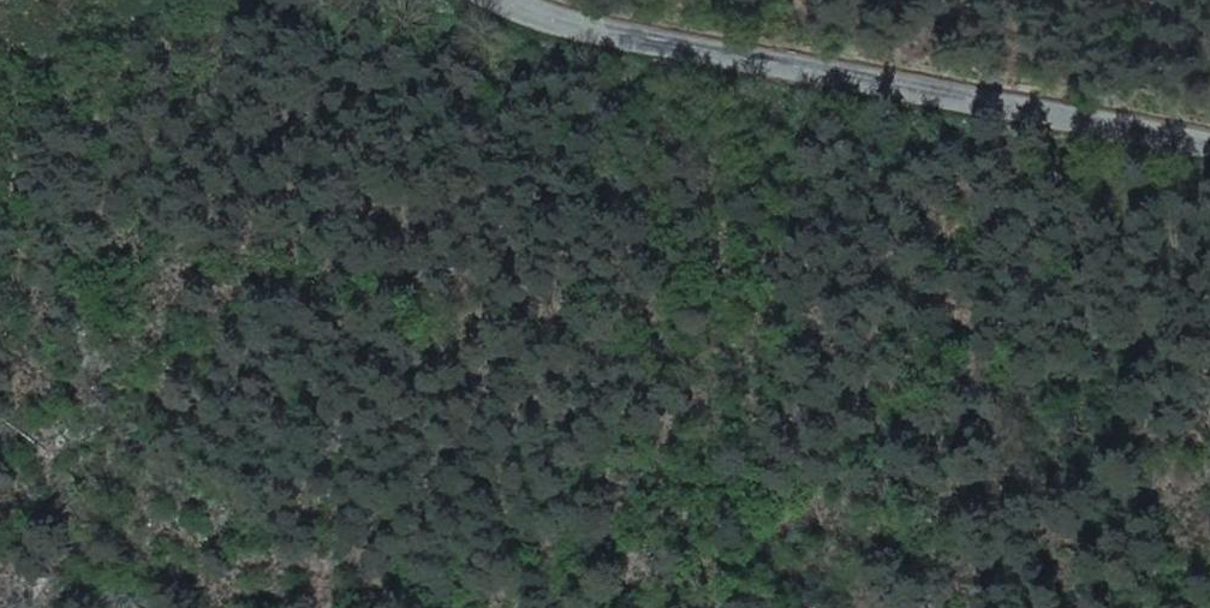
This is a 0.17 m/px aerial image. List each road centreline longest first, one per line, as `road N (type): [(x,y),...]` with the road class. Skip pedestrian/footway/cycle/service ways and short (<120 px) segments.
road 1 (tertiary): [(503,0),(628,38),(1209,165)]

